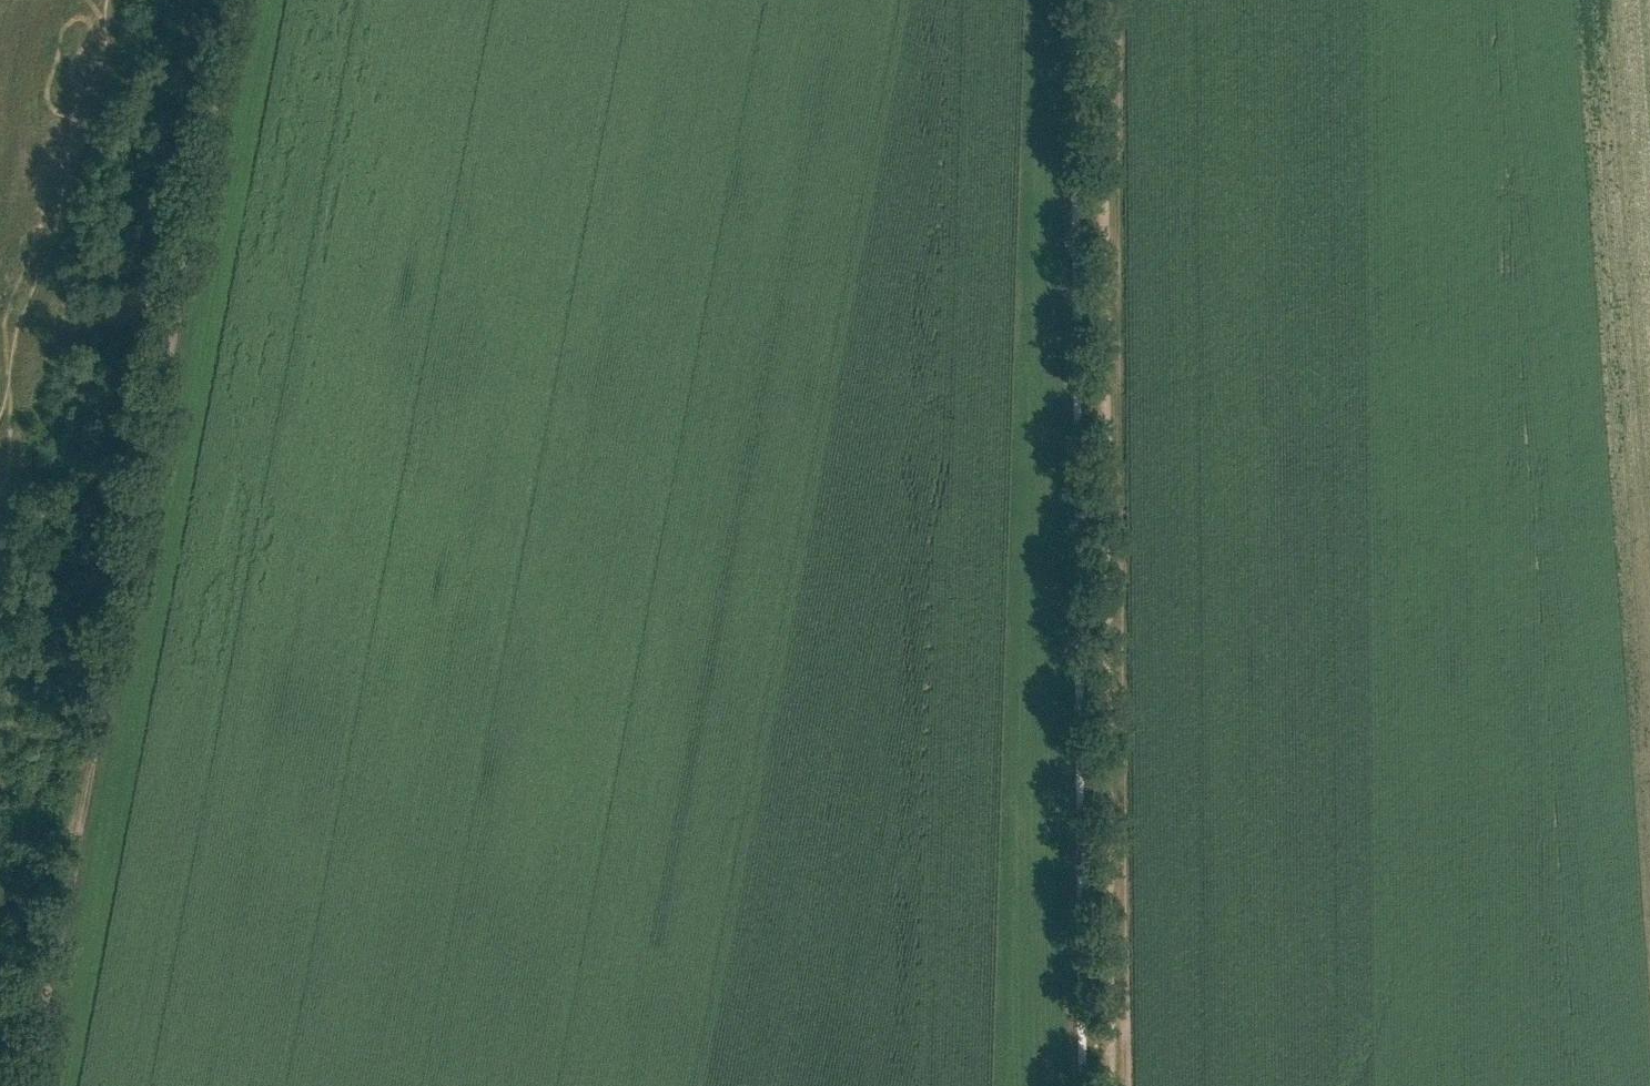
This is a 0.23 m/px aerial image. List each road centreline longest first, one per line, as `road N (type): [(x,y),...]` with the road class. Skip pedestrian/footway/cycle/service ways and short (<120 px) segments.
road 1 (track): [(1105,0),(1111,1085)]
road 2 (track): [(39,978),(229,0)]

